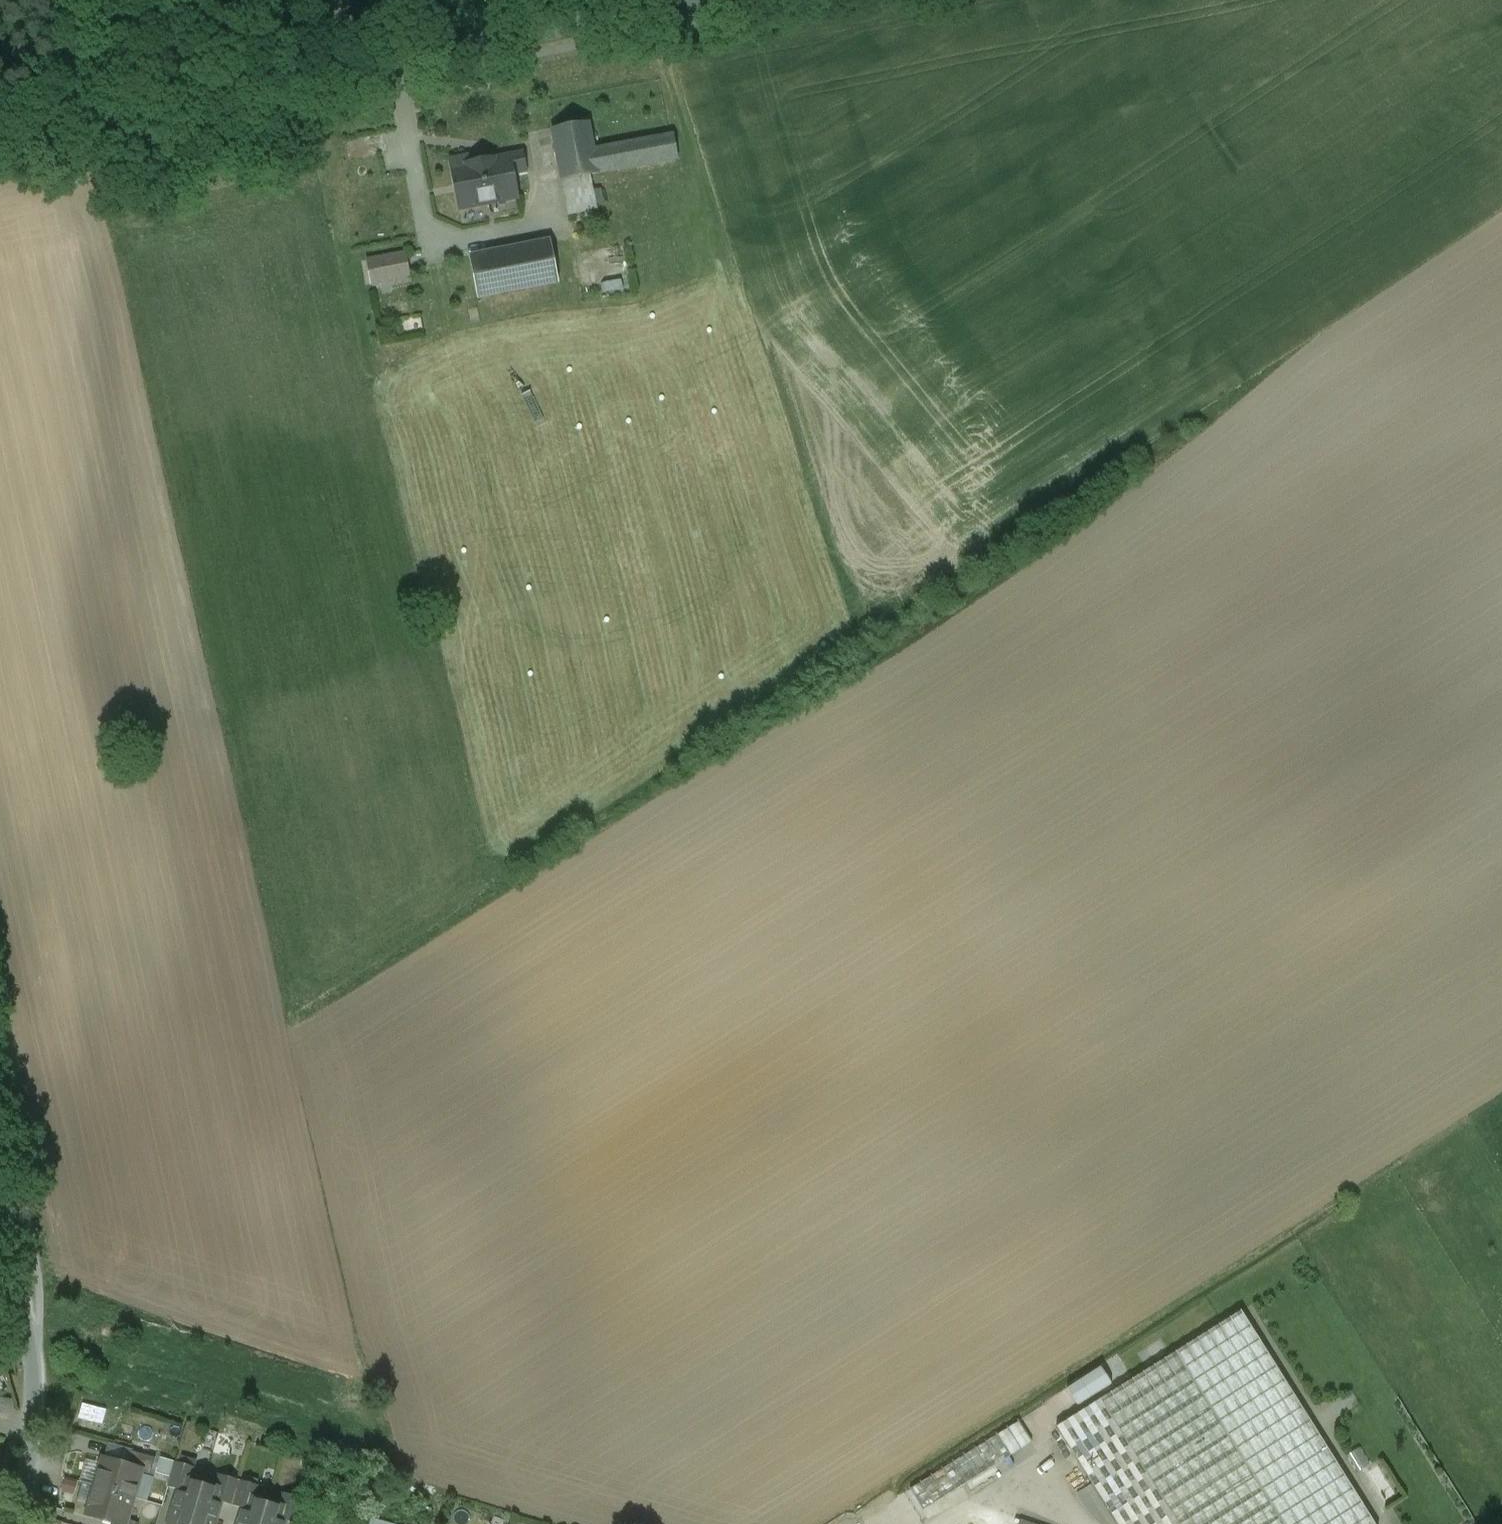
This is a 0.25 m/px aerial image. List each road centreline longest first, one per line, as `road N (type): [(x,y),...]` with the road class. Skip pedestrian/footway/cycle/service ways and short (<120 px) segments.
road 1 (tertiary): [(696,0),(0,141)]
road 2 (residential): [(16,1523),(35,1360),(0,1203)]

